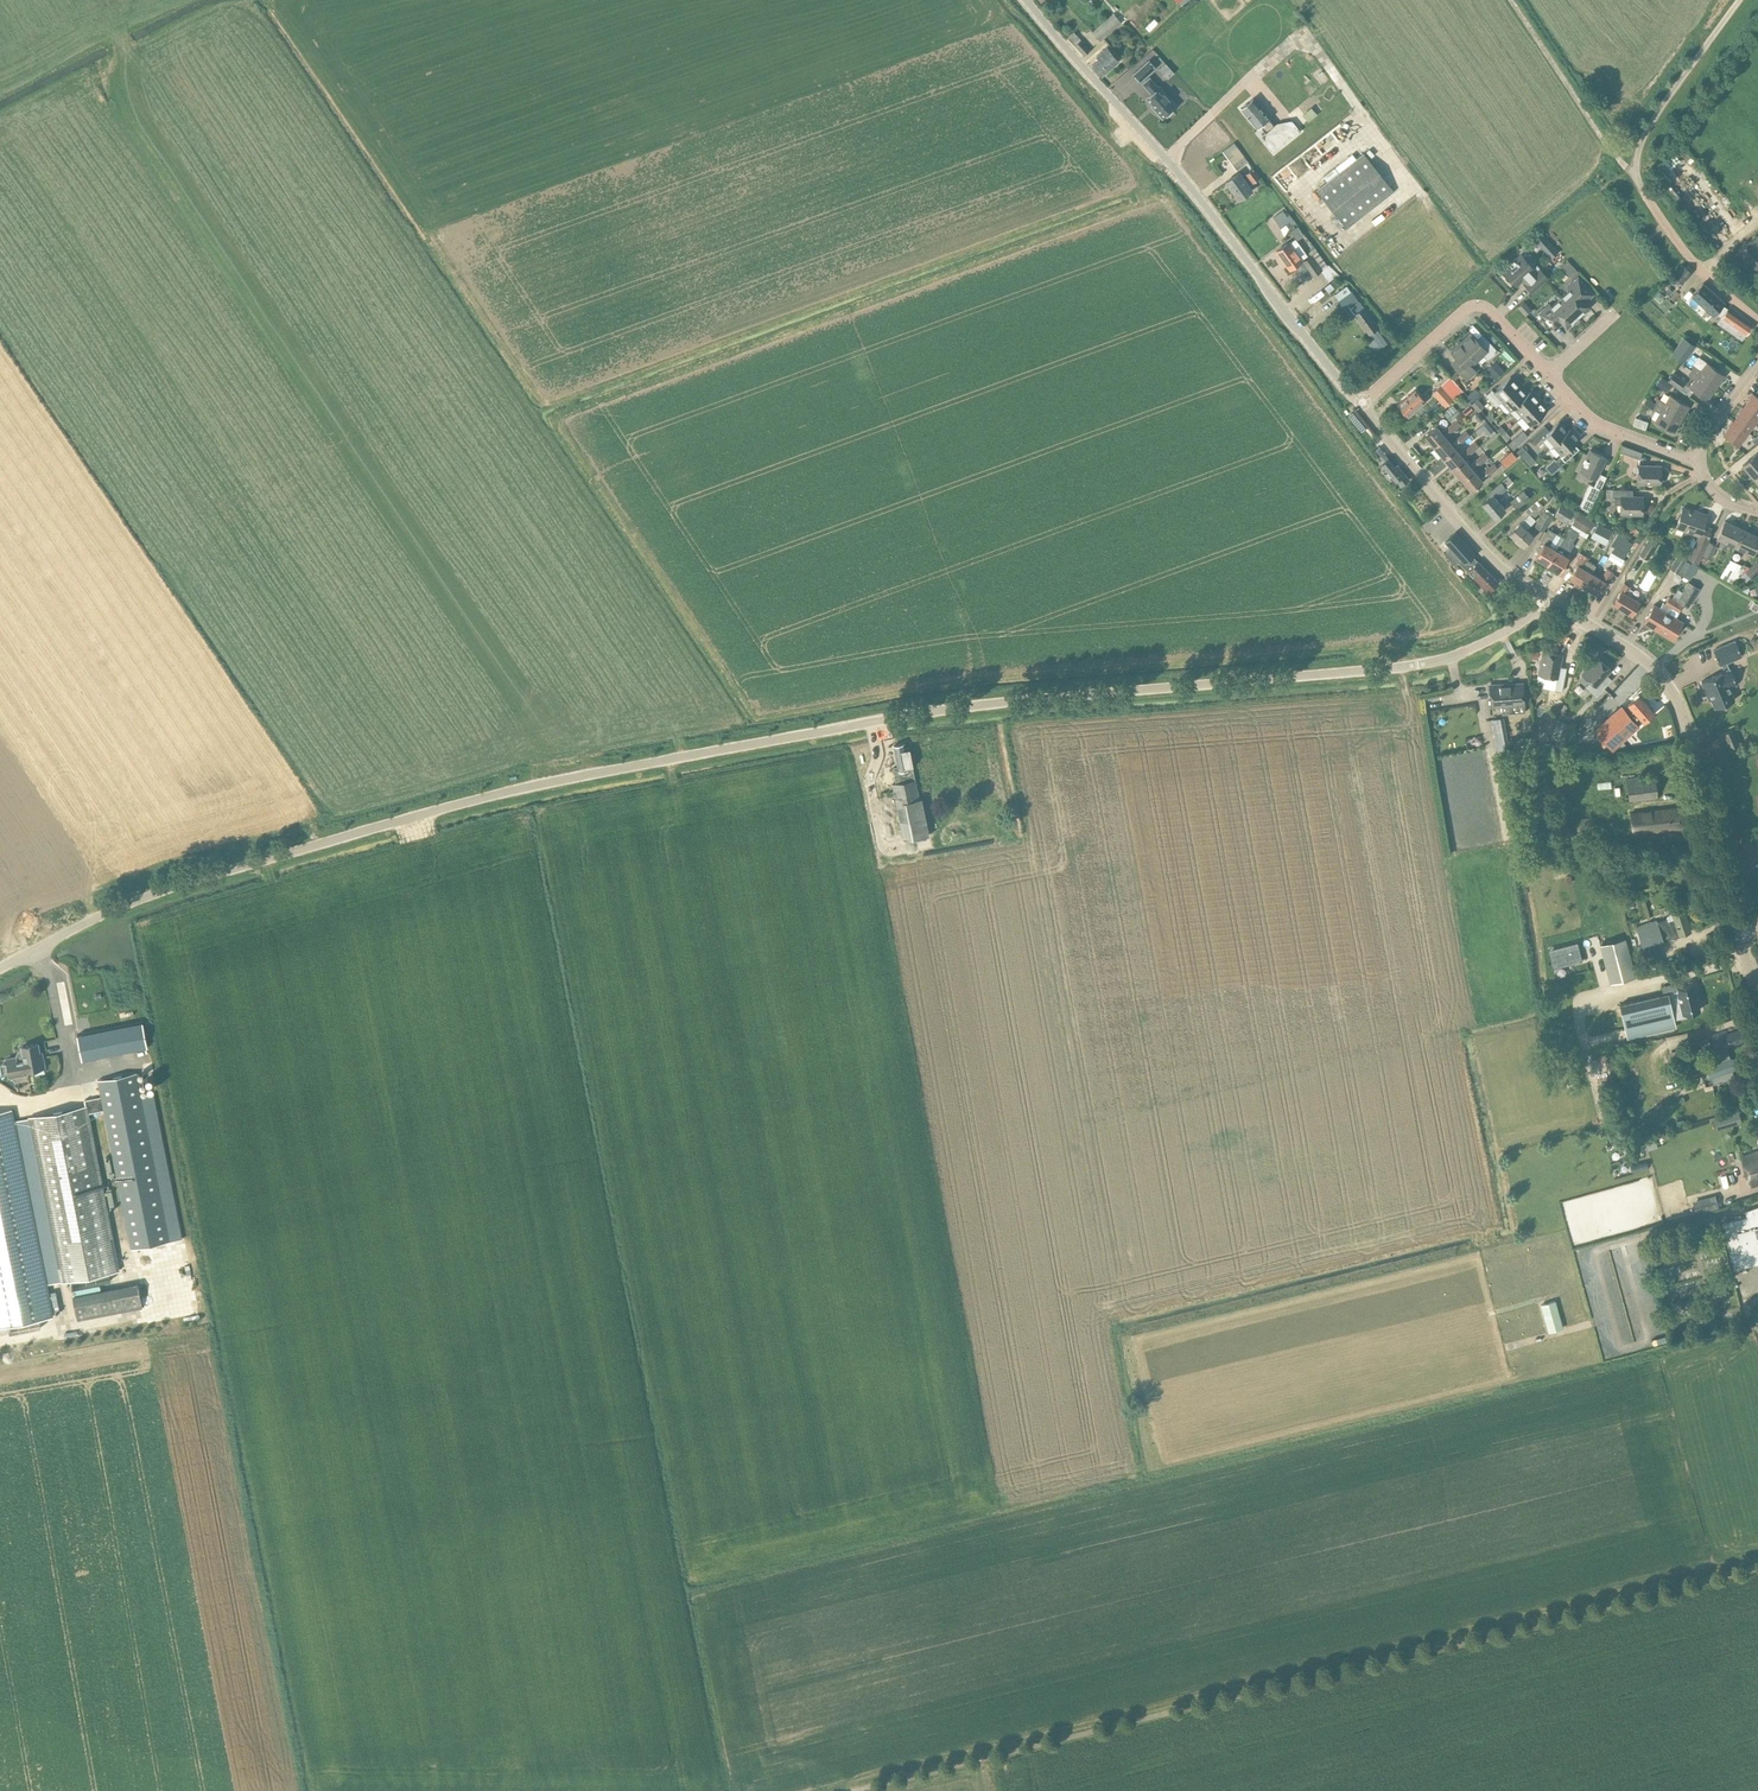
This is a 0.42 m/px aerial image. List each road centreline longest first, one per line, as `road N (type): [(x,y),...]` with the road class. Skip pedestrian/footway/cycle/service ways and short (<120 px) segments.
road 1 (unclassified): [(0,969),(144,898),(548,783),(1014,700),(1418,665),(1475,650),(1545,599)]
road 2 (tertiary): [(1360,404),(1026,0)]
road 3 (tertiary): [(1738,936),(1692,739),(1670,687),(1637,654),(1545,599)]
road 4 (unclassified): [(1757,323),(1705,277),(1635,174),(1647,127),(1739,0)]
road 5 (tertiary): [(1545,599),(1508,574),(1360,404)]
road 6 (residential): [(1549,373),(1486,308),(1472,305),(1360,404)]
road 7 (track): [(1635,174),(1510,0)]
road 8 (residential): [(1698,462),(1595,423),(1549,373)]
road 9 (residential): [(1698,462),(1710,424),(1757,360)]

